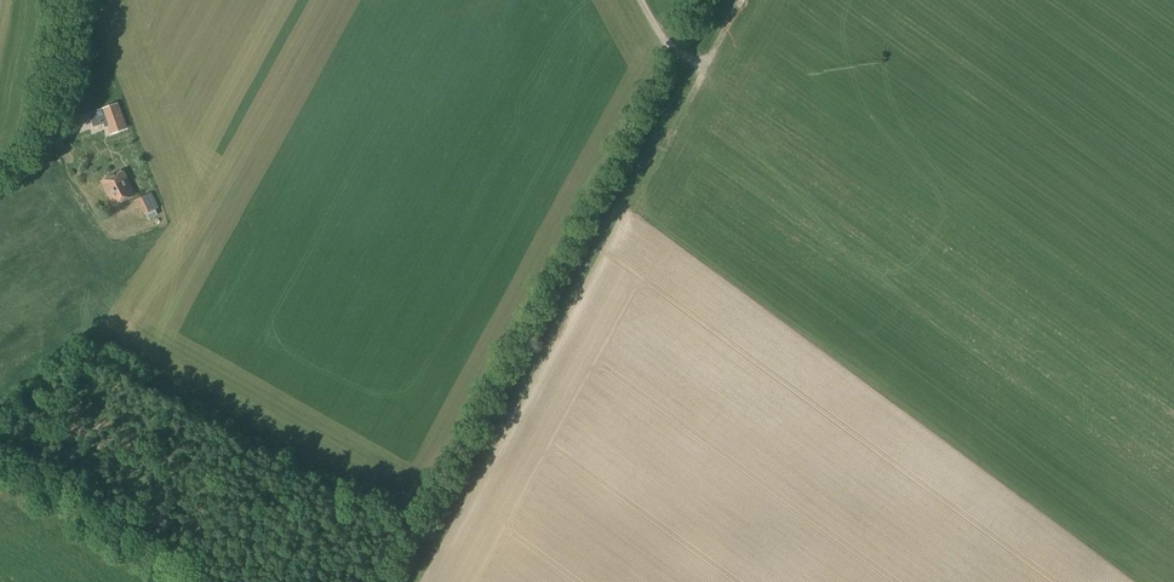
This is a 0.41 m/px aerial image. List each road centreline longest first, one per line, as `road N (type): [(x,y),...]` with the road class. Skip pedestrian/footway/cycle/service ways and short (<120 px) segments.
road 1 (unclassified): [(190,581),(0,465)]

